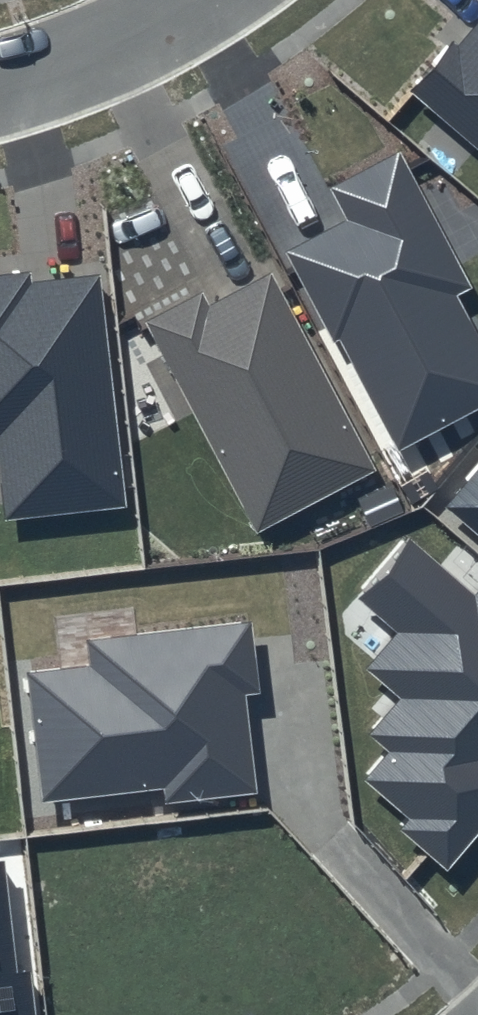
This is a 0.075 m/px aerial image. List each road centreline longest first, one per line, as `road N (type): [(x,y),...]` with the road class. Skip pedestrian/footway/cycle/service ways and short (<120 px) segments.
road 1 (residential): [(0,85),(119,40),(188,0)]

